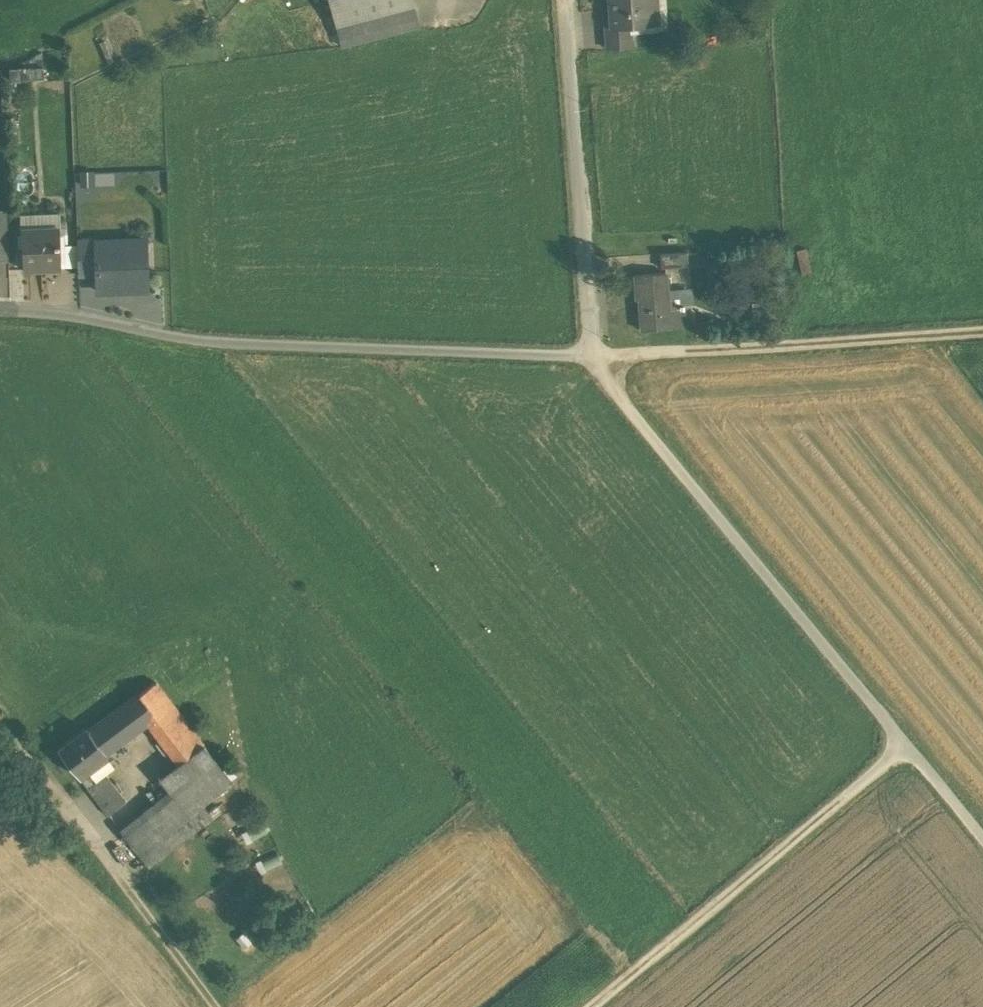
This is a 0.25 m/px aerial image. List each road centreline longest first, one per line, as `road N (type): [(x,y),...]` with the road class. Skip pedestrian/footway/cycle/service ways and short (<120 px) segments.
road 1 (track): [(982,839),(596,357),(982,331)]
road 2 (residential): [(0,310),(197,343),(596,357),(569,0)]
road 3 (track): [(912,755),(595,1006)]

